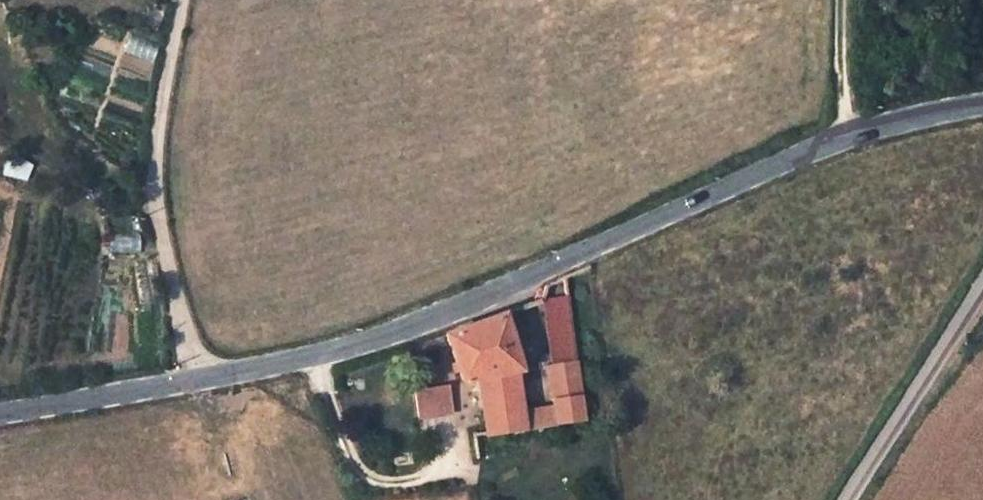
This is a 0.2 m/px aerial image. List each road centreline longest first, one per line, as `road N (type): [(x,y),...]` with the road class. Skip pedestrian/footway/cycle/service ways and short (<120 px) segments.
road 1 (tertiary): [(195,379),(317,356),(443,314),(856,135),(982,105)]
road 2 (residential): [(195,379),(156,216),(153,156),(180,0)]
road 3 (unclassified): [(982,289),(849,499)]
road 4 (tertiary): [(0,412),(195,379)]

